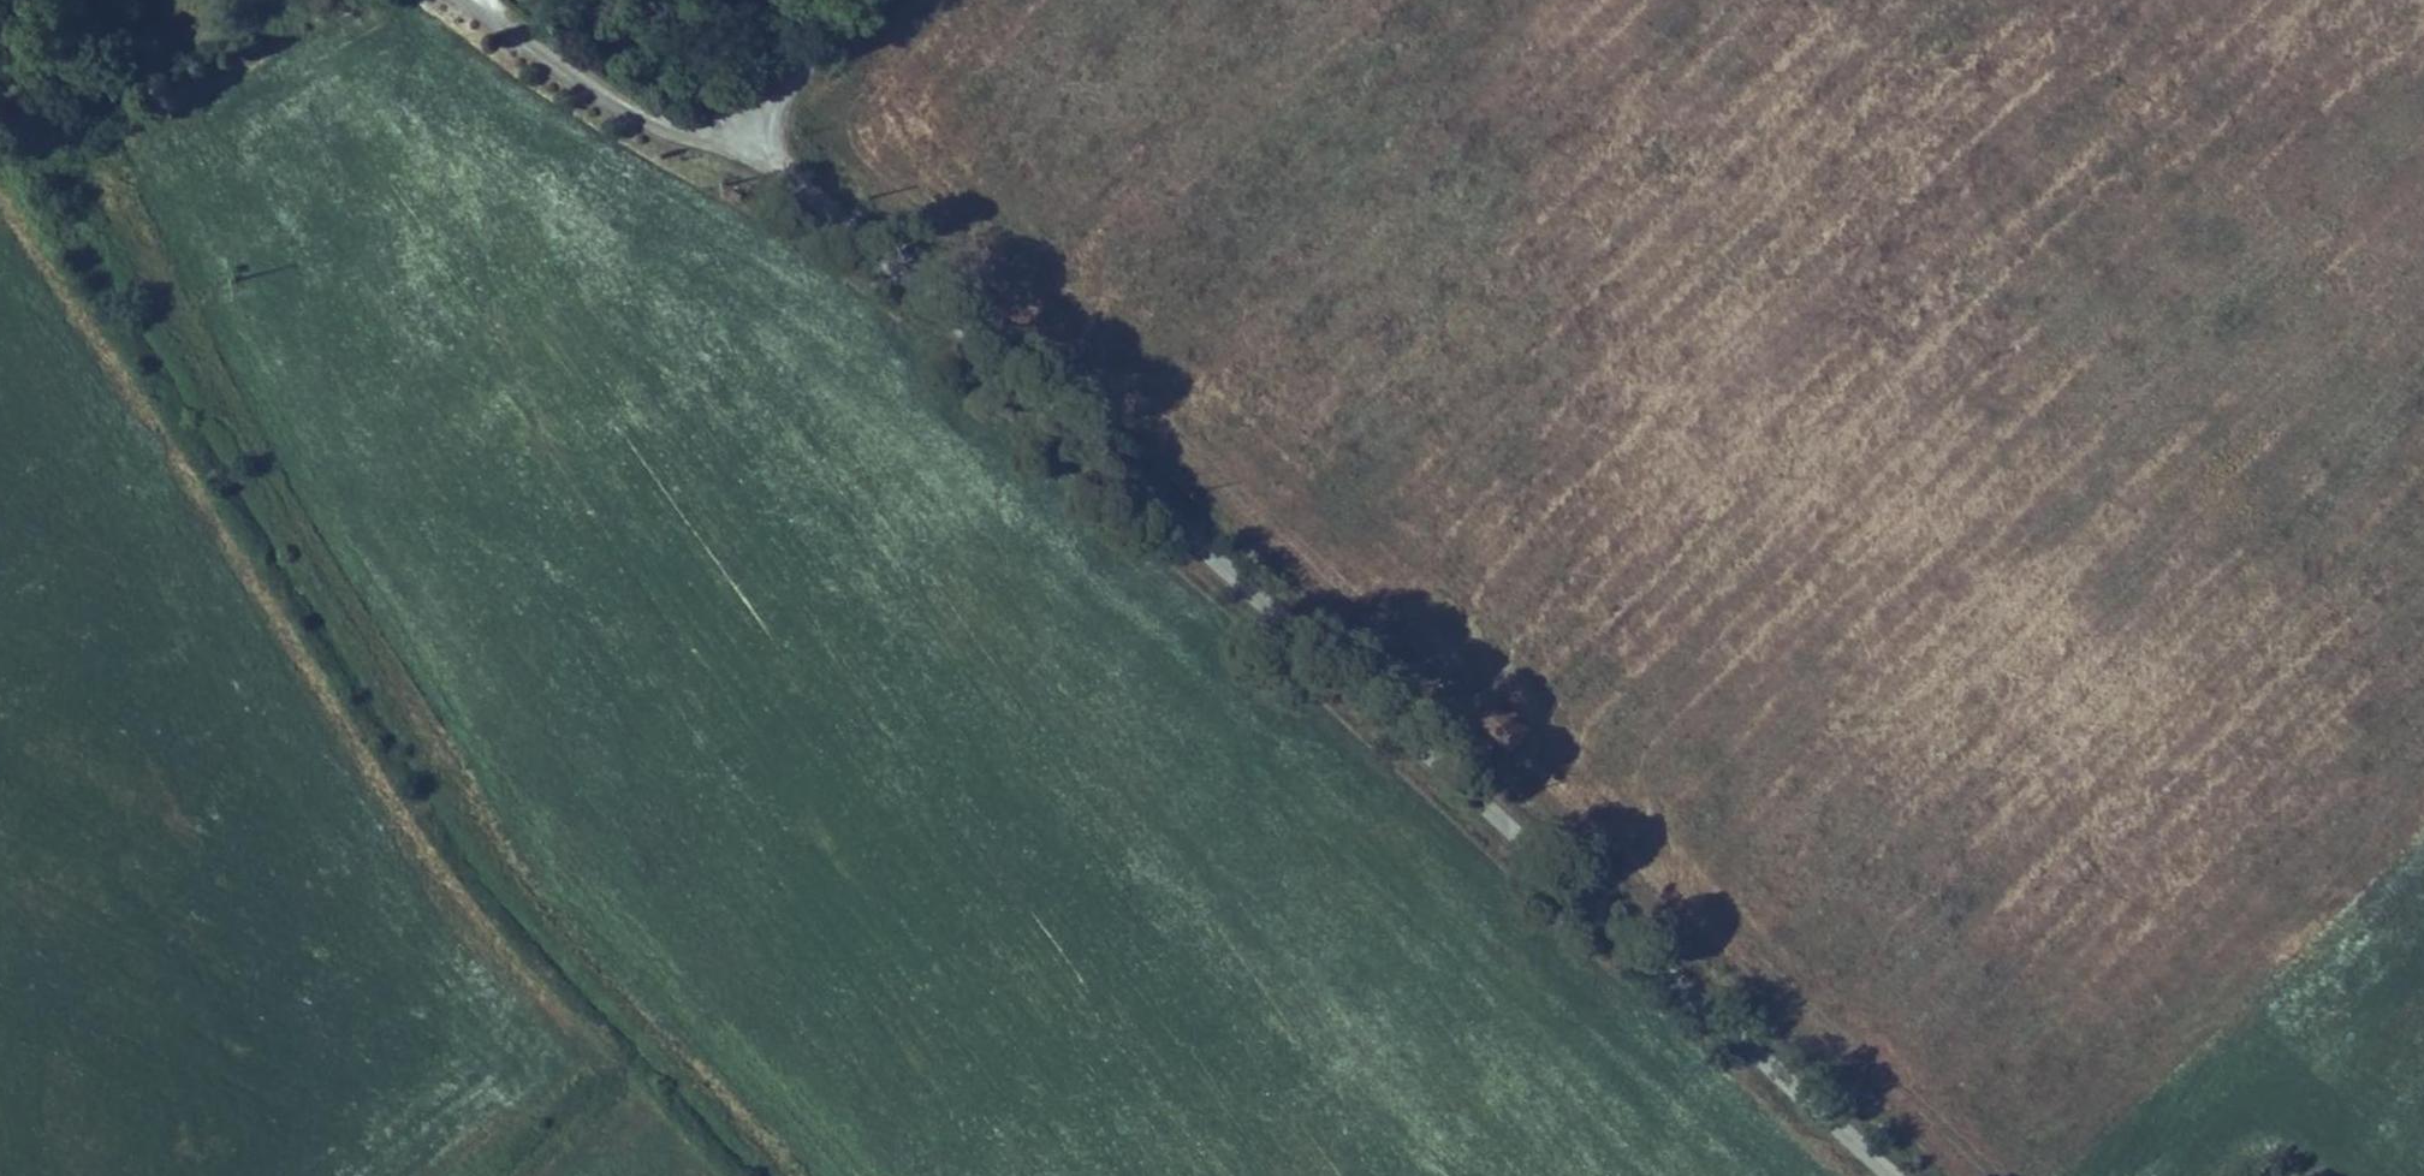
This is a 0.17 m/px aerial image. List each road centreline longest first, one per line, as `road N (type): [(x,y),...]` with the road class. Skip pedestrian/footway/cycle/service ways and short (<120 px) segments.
road 1 (unclassified): [(1885,1175),(802,192),(775,148),(774,121),(783,94),(854,0)]

